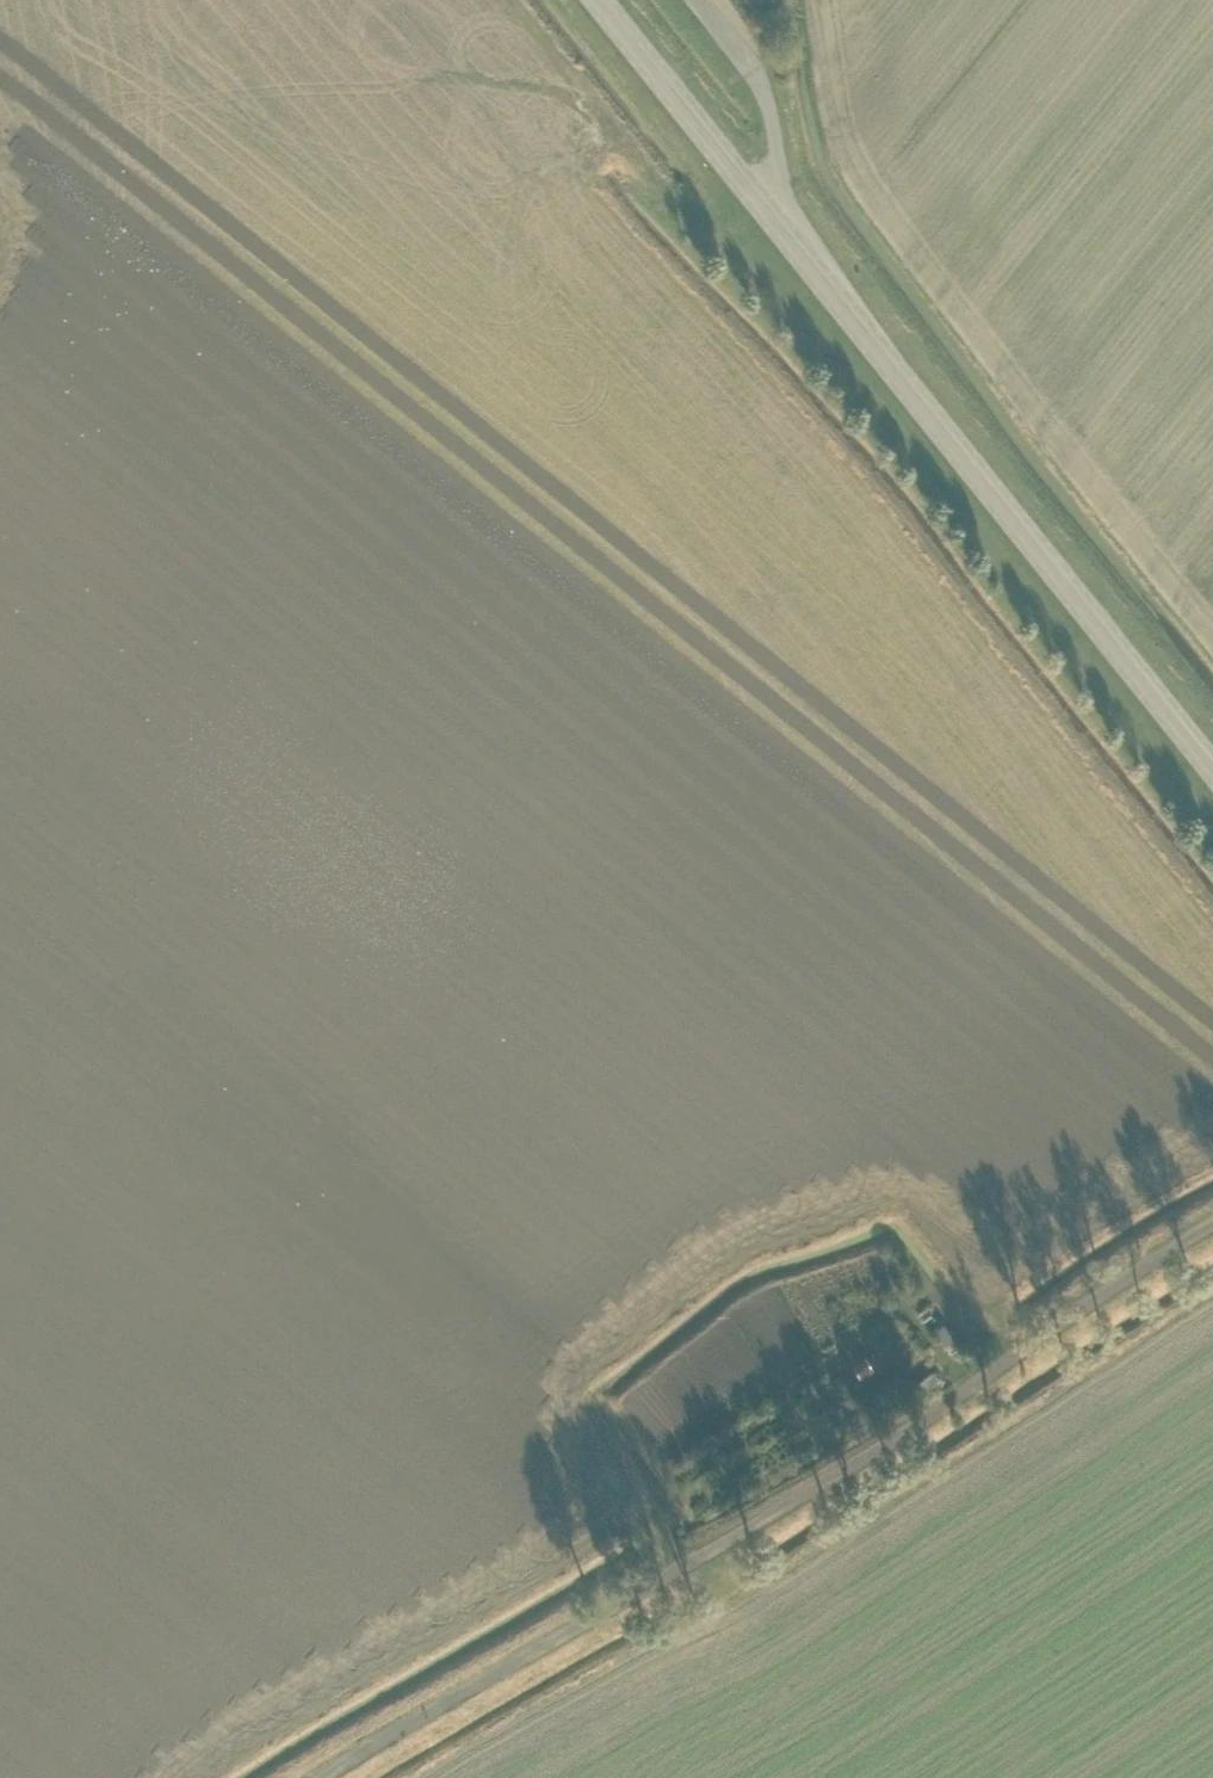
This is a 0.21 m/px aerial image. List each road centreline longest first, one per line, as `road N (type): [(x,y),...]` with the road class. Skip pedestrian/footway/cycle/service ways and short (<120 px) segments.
road 1 (track): [(326,1777),(1212,1228)]
road 2 (primary): [(1212,762),(596,0)]

